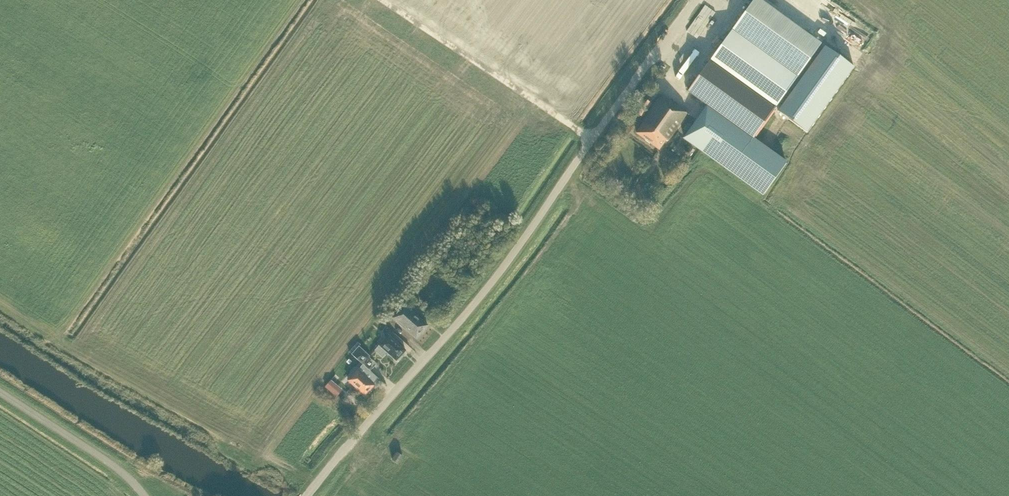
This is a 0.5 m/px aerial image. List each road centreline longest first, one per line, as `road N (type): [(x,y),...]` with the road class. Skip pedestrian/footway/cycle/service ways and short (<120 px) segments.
road 1 (unclassified): [(306,495),(504,270),(699,0)]
road 2 (track): [(61,335),(302,0)]
road 3 (track): [(593,143),(386,0)]
road 4 (unclassified): [(143,495),(107,462),(0,393)]

